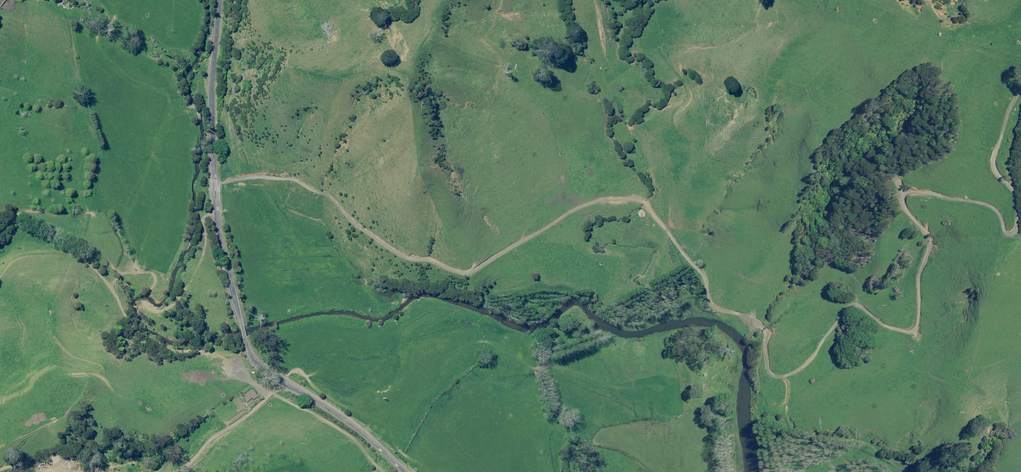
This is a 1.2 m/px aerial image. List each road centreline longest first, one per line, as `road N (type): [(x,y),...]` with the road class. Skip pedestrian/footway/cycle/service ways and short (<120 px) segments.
road 1 (track): [(214,186),(248,178),(301,183),(355,209),(392,247),(461,278),(592,203),(645,202),(697,266),(713,304),(764,326),(765,368),(780,373)]
road 2 (track): [(780,373),(799,364),(827,321),(850,305),(896,330),(918,328),(921,259),(932,241),(907,215),(903,194),(964,204),(1018,227),(1004,189),(986,168),(986,126),(1020,70)]
road 3 (primary): [(219,0),(216,213),(250,352),(264,370),(360,426),(411,471)]
road 4 (track): [(780,373),(789,421),(875,447),(906,469),(941,471)]

